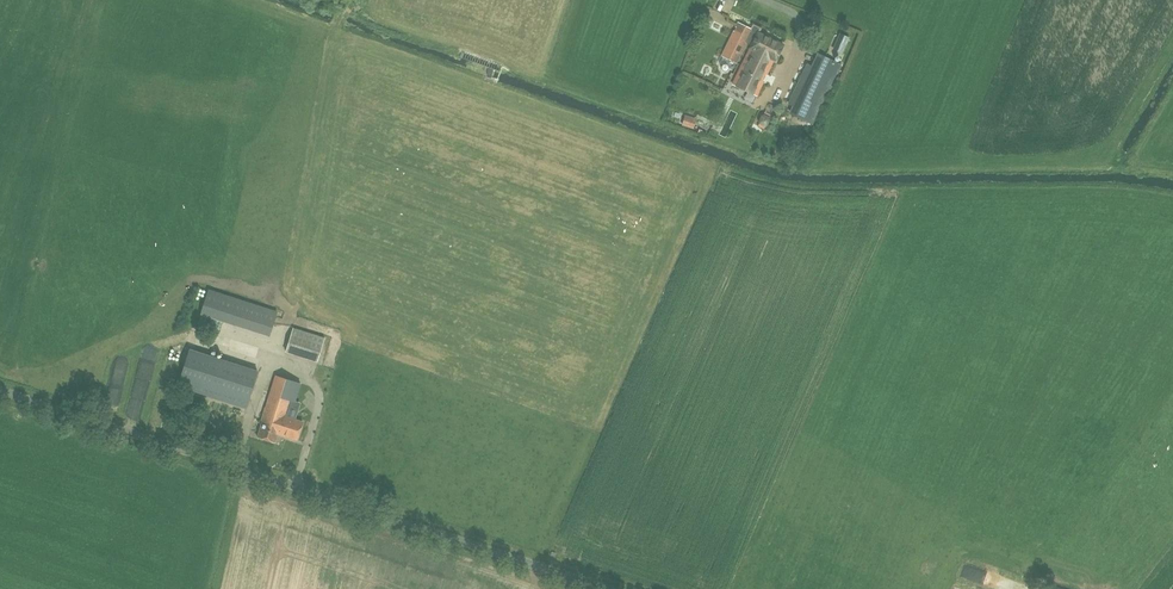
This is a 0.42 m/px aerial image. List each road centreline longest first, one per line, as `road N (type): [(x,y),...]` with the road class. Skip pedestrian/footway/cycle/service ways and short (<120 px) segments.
road 1 (unclassified): [(606,588),(0,392)]

